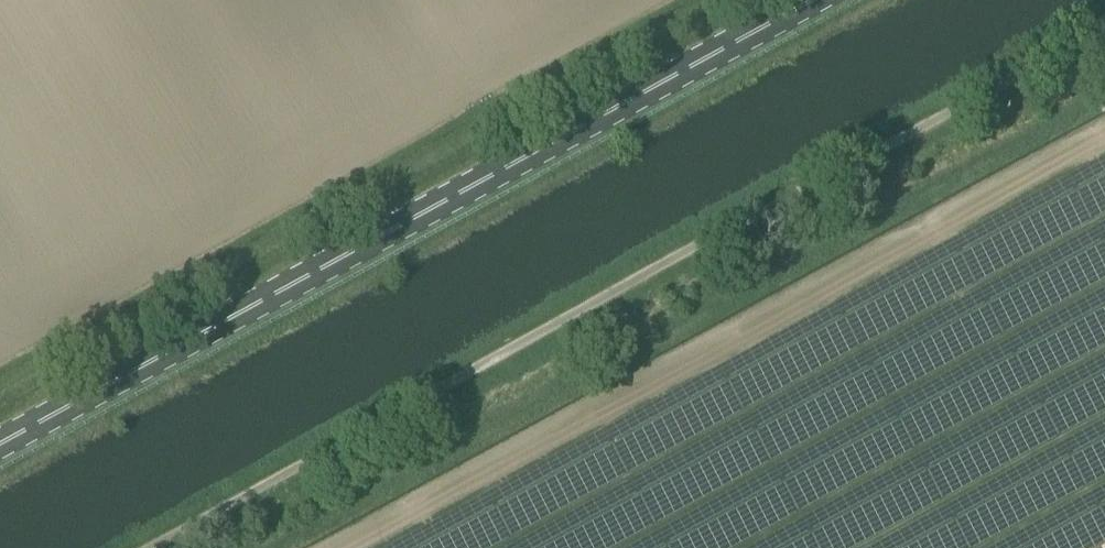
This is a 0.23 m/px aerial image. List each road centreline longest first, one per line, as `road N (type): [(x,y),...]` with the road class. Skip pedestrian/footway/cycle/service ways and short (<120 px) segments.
road 1 (unclassified): [(95,547),(1098,0)]
road 2 (primary): [(0,448),(817,0)]

